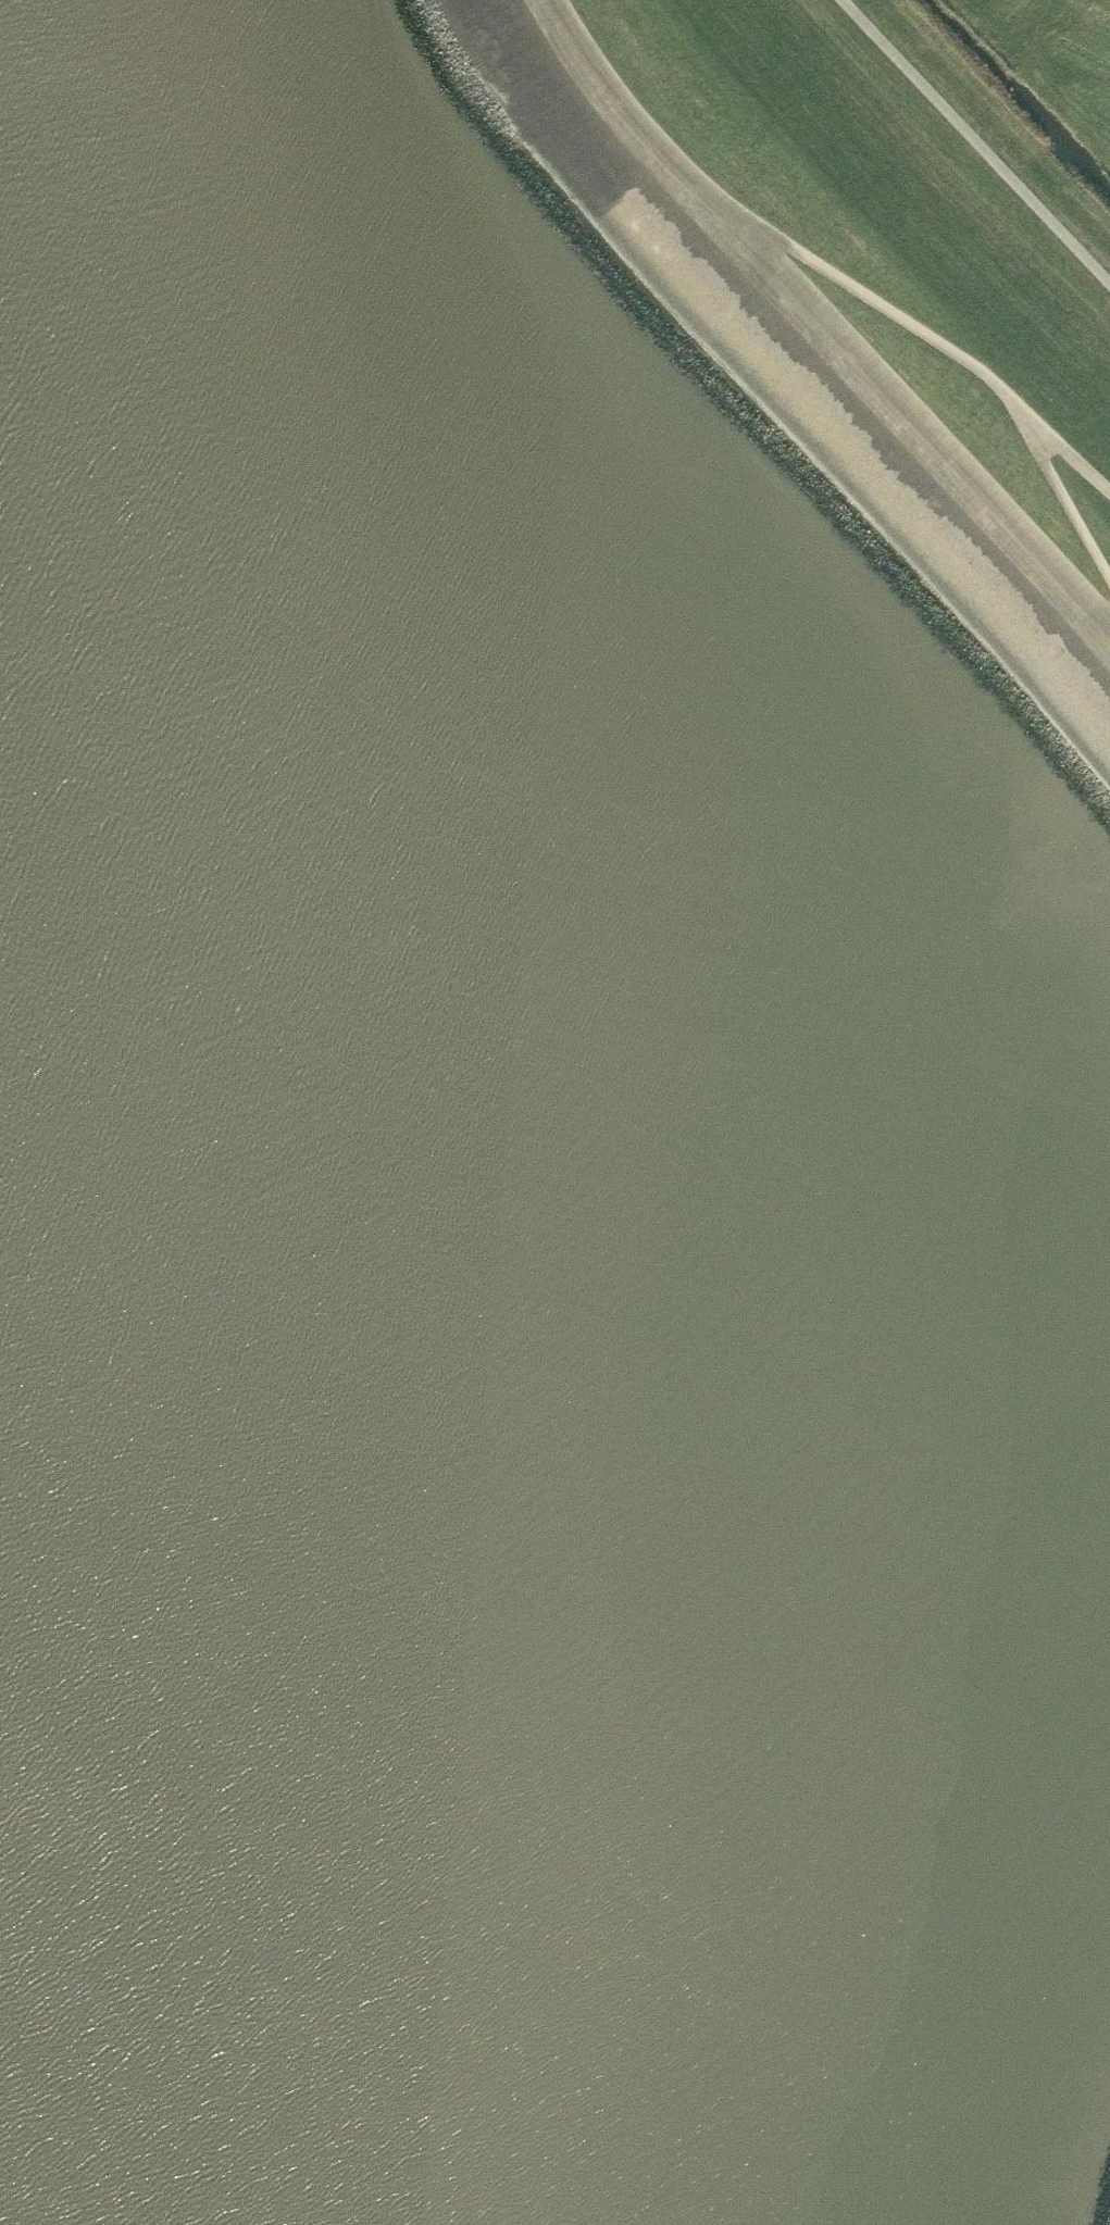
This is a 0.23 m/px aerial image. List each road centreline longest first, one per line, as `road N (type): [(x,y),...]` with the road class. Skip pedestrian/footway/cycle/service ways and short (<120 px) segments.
road 1 (unclassified): [(1109,288),(844,0)]

